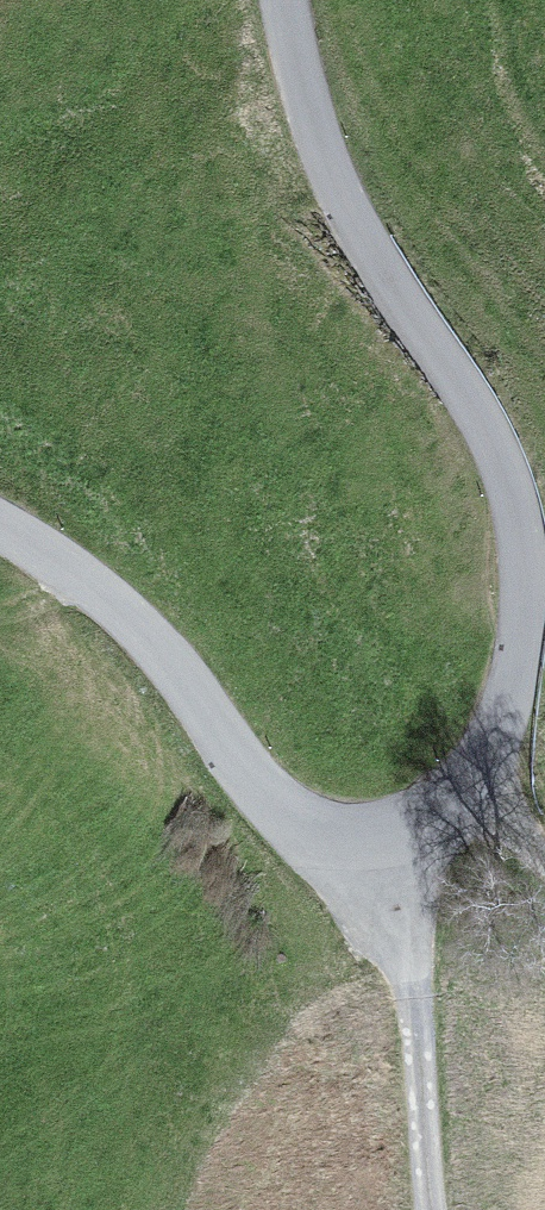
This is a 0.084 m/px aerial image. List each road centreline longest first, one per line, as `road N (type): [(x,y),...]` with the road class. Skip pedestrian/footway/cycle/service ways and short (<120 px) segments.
road 1 (unclassified): [(300,0),(334,163),(515,494),(532,602),(523,693),(493,776),(448,830),(388,848),(330,833),(253,778),(144,629),(0,520)]

